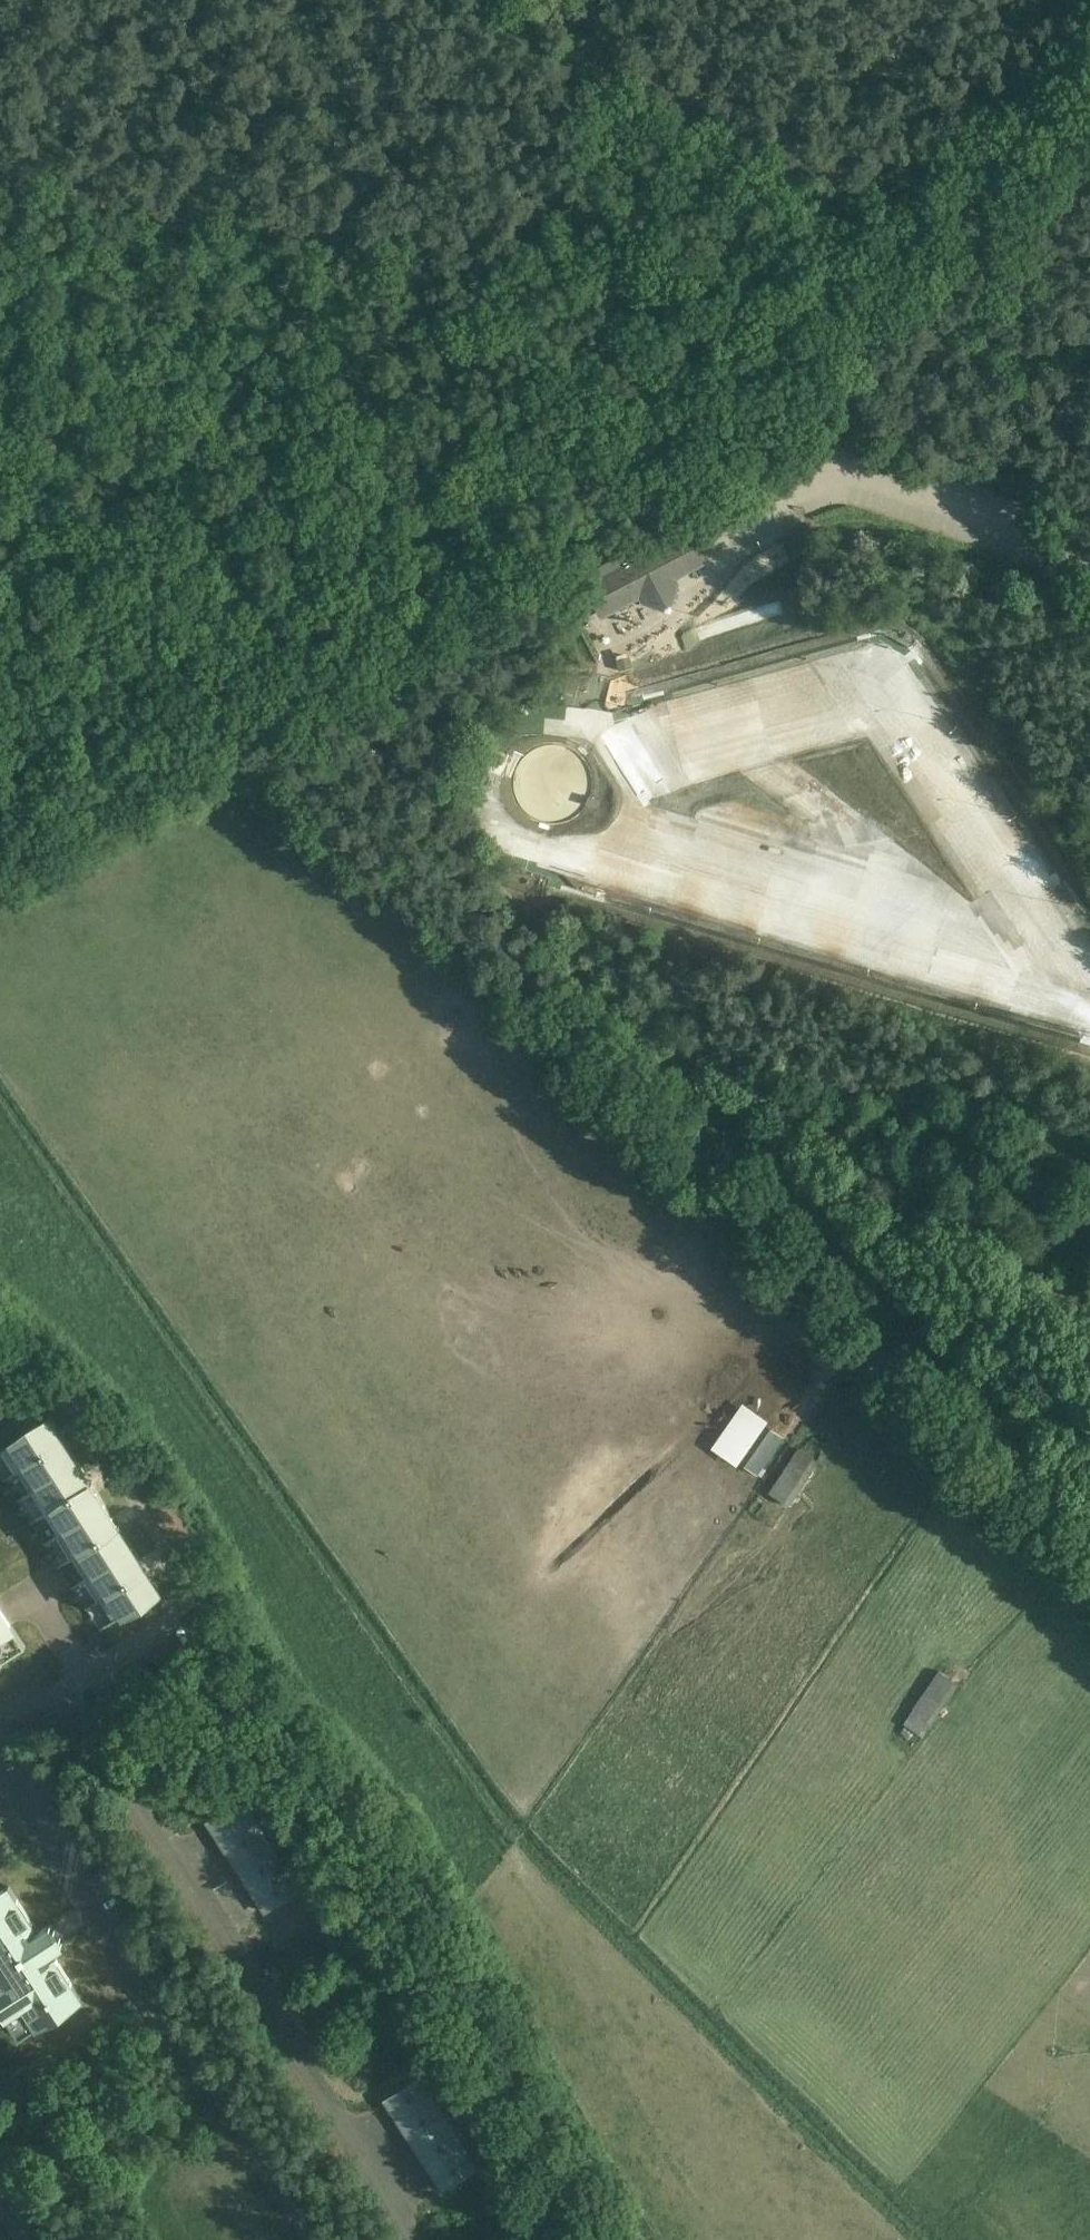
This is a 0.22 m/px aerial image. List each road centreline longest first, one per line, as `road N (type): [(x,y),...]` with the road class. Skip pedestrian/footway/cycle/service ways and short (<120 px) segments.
road 1 (residential): [(0,1434),(49,1403),(73,1406),(190,1587),(176,1614)]
road 2 (track): [(1089,1587),(854,1369)]
road 3 (unclassified): [(1089,565),(835,474)]
road 4 (residential): [(0,1719),(63,1690),(176,1614)]

